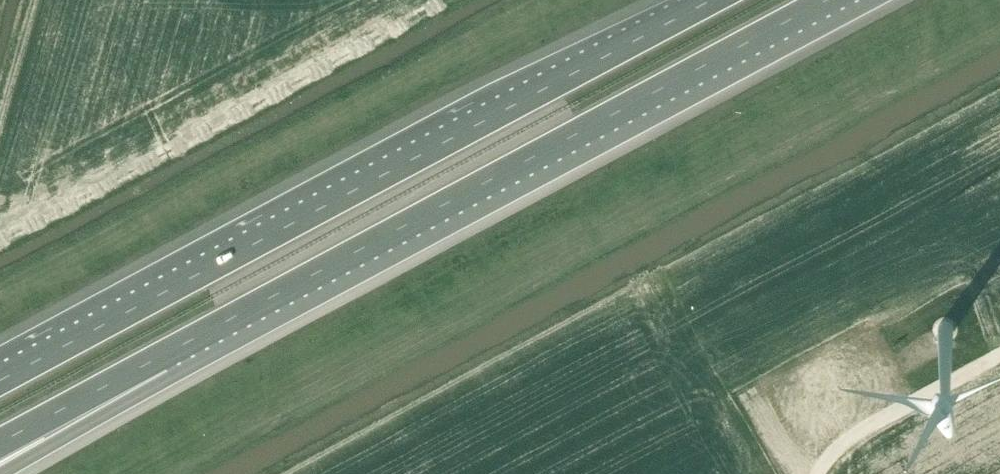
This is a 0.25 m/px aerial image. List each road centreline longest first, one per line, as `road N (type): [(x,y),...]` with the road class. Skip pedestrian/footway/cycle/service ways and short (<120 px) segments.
road 1 (motorway): [(708,0),(0,381)]
road 2 (motorway): [(161,354),(827,0)]
road 3 (track): [(999,356),(884,418),(817,473)]
road 4 (motorway): [(3,473),(53,444),(161,354)]
road 5 (motorway): [(0,441),(161,354)]

